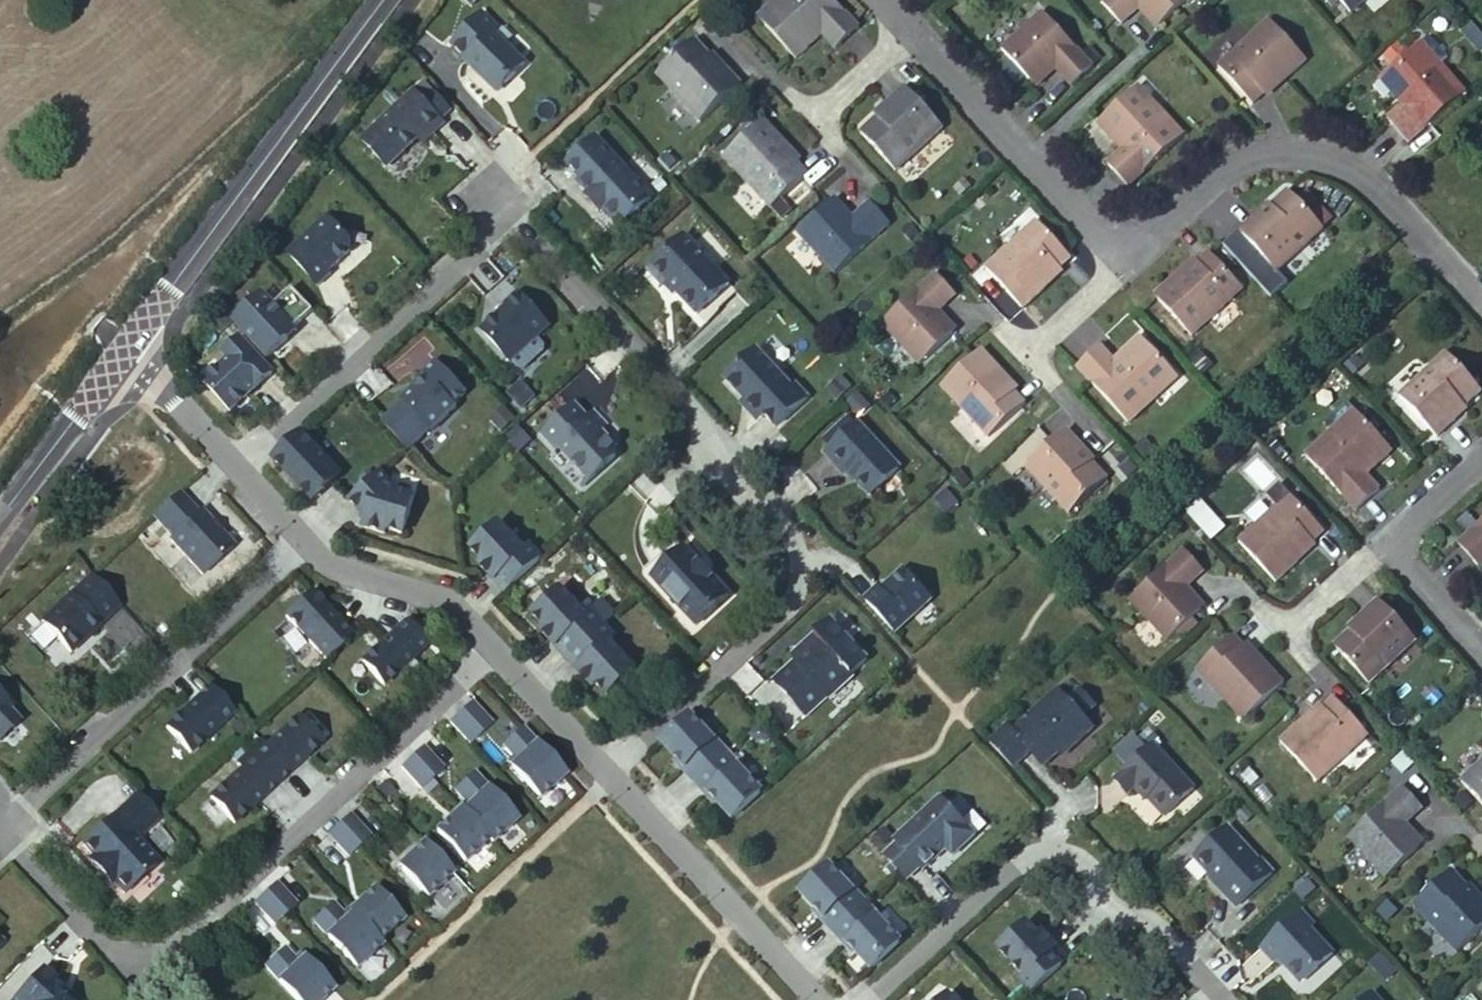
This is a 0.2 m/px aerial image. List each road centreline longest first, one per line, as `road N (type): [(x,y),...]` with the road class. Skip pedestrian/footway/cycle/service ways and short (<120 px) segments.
road 1 (residential): [(229,458),(503,212),(786,536),(793,592),(739,655),(598,777)]
road 2 (residential): [(0,837),(100,944),(130,955),(169,944),(478,652)]
road 3 (unclassified): [(860,999),(1050,831),(1212,999)]
road 4 (residential): [(1116,259),(1231,151),(1308,146),(1375,189),(1481,318)]
road 5 (tertiary): [(383,0),(128,350)]
road 6 (residential): [(305,540),(0,811)]
road 7 (residential): [(598,777),(813,999)]
road 8 (residential): [(910,30),(1116,259)]
road 9 (residential): [(305,540),(348,585),(422,594),(478,652)]
road 10 (tertiary): [(128,350),(0,521)]
road 11 (track): [(598,777),(590,794),(466,663)]
road 12 (residential): [(478,652),(598,777)]
road 13 (residential): [(128,350),(229,458)]
road 14 (residential): [(1389,544),(1280,638)]
road 15 (residential): [(1389,544),(1481,650)]
road 16 (residential): [(1116,259),(1024,345)]
road 17 (residential): [(1481,458),(1389,544)]
road 18 (residential): [(910,30),(817,113)]

